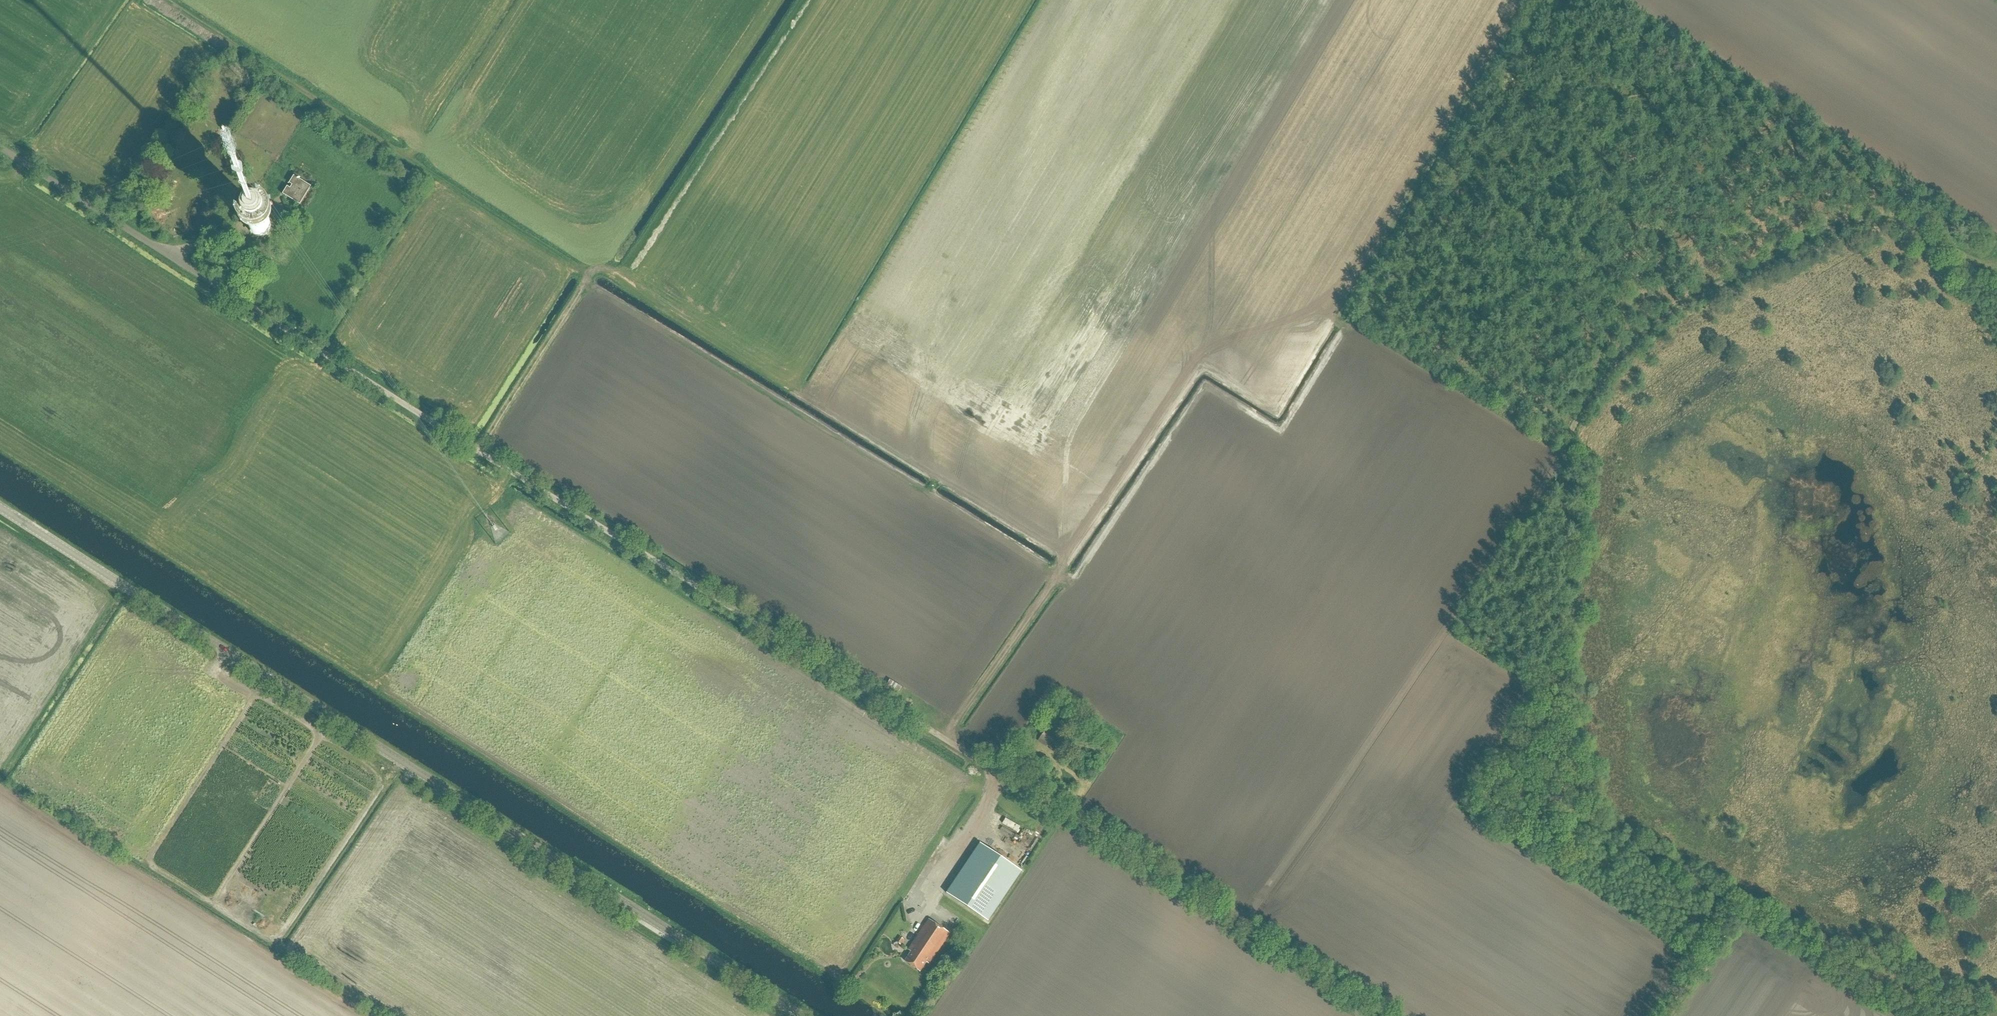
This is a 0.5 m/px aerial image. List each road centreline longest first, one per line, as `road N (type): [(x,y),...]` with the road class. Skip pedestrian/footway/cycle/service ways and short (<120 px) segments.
road 1 (track): [(1241,925),(1513,534),(1632,347),(1759,261),(1866,219),(1916,227),(1996,267)]
road 2 (tertiary): [(801,1015),(0,508)]
road 3 (unclassified): [(280,325),(996,780)]
road 4 (track): [(614,275),(589,275),(155,0)]
road 5 (track): [(996,780),(1037,789),(1085,830),(1388,1015)]
road 6 (unclassified): [(280,325),(0,148)]
road 7 (track): [(1064,563),(942,739)]
road 8 (track): [(589,275),(476,452)]

